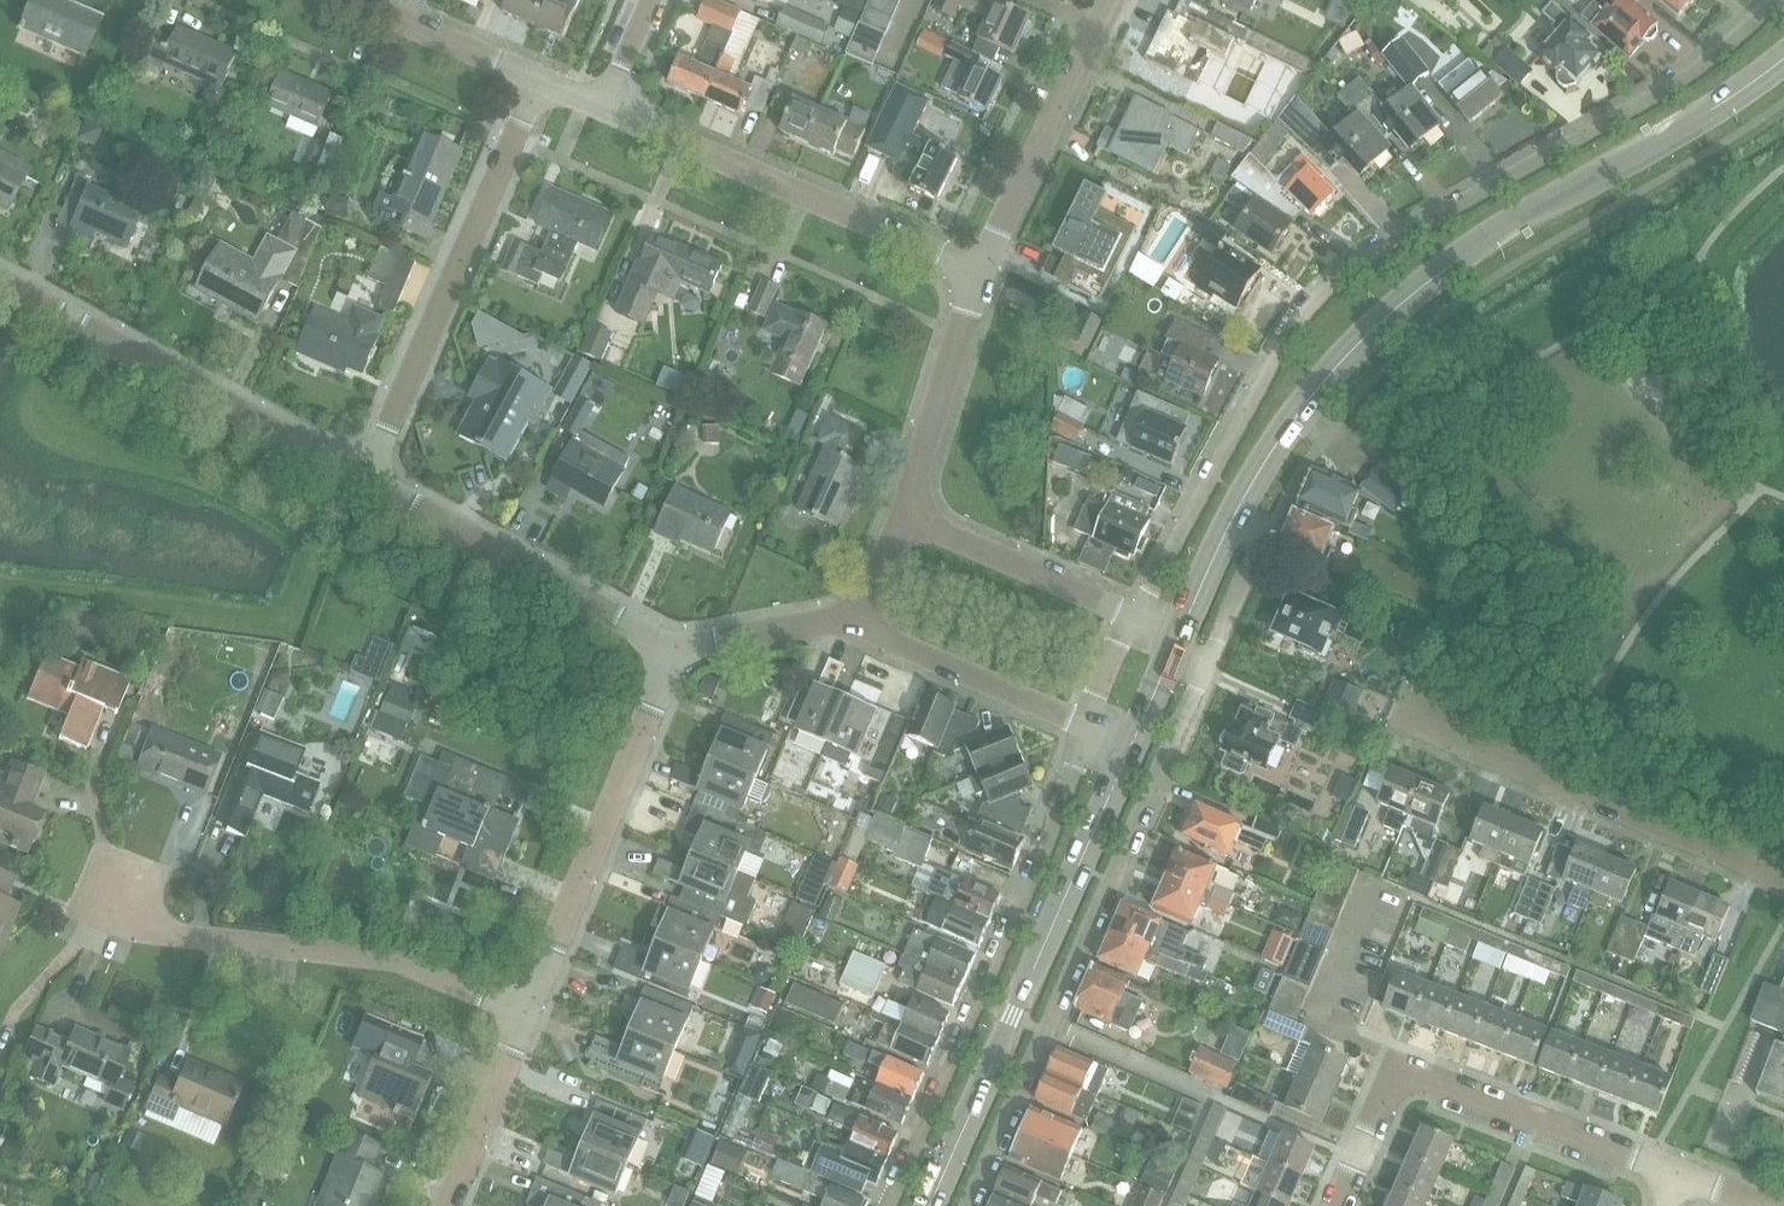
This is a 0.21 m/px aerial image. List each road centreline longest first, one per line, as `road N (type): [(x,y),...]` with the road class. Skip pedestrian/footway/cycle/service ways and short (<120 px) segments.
road 1 (residential): [(1779,0),(1688,78),(1415,229),(1328,291),(1284,348),(1136,617)]
road 2 (tertiary): [(1233,520),(1317,391),(1420,289),(1783,59)]
road 3 (residential): [(971,1205),(1214,655)]
road 4 (residential): [(1087,728),(1028,889),(891,1205)]
road 5 (tertiary): [(929,1205),(1133,754)]
road 6 (residential): [(523,1013),(393,960),(176,935),(108,913),(121,877)]
road 7 (residential): [(1679,1174),(1399,1071),(1339,1205)]
road 8 (residential): [(365,484),(538,79)]
road 9 (residential): [(1783,873),(1395,713)]
road 10 (residential): [(365,484),(0,281)]
road 11 (residential): [(982,268),(610,106)]
road 12 (residential): [(523,1013),(672,657)]
road 13 (residential): [(672,657),(365,484)]
road 14 (residential): [(982,268),(1117,0)]
road 15 (residential): [(855,615),(891,643),(1087,728)]
road 16 (residential): [(912,510),(982,268)]
road 17 (residential): [(1136,617),(912,510)]
road 18 (residential): [(444,1205),(523,1013)]
road 19 (residential): [(538,79),(361,0)]
road 20 (residential): [(672,657),(855,615)]
road 21 (residential): [(1214,655),(1263,535),(1233,520)]
road 22 (tertiary): [(1180,636),(1233,520)]
road 23 (tertiary): [(1133,754),(1180,636)]
road 24 (residential): [(1136,617),(1087,728)]
road 25 (residential): [(855,615),(912,510)]

